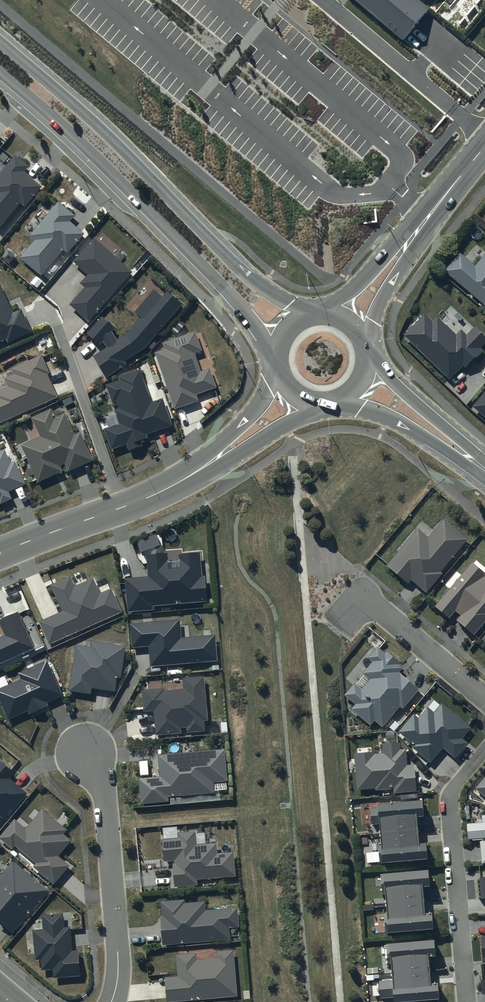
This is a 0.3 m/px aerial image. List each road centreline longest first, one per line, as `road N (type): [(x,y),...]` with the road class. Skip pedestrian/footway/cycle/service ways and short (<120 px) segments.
road 1 (secondary): [(0,40),(236,264),(312,319)]
road 2 (secondary): [(282,357),(133,196),(0,73)]
road 3 (residential): [(484,750),(450,798),(468,1001)]
road 4 (residential): [(112,1001),(118,965),(104,799),(84,756)]
road 5 (tertiary): [(0,554),(140,501),(223,454)]
road 6 (residential): [(364,591),(484,698)]
road 7 (secondary): [(367,356),(479,464)]
road 8 (secondary): [(479,464),(342,398)]
road 9 (tertiary): [(408,240),(484,145)]
road 10 (tertiary): [(332,402),(251,447),(223,454)]
road 11 (tertiary): [(316,318),(408,240)]

